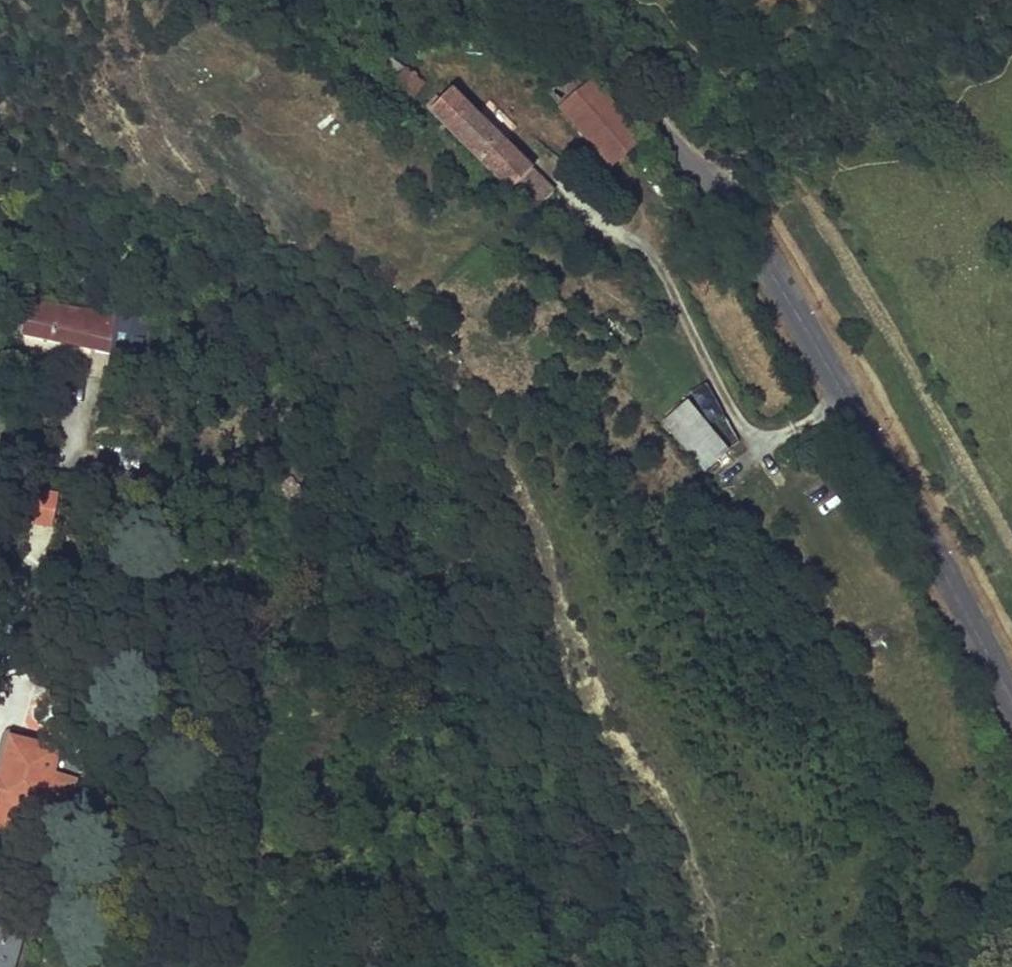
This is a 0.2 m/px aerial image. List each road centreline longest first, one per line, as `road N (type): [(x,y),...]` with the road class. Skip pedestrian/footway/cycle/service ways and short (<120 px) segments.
road 1 (residential): [(1011,702),(849,400),(747,232),(618,79),(558,25),(515,0)]

